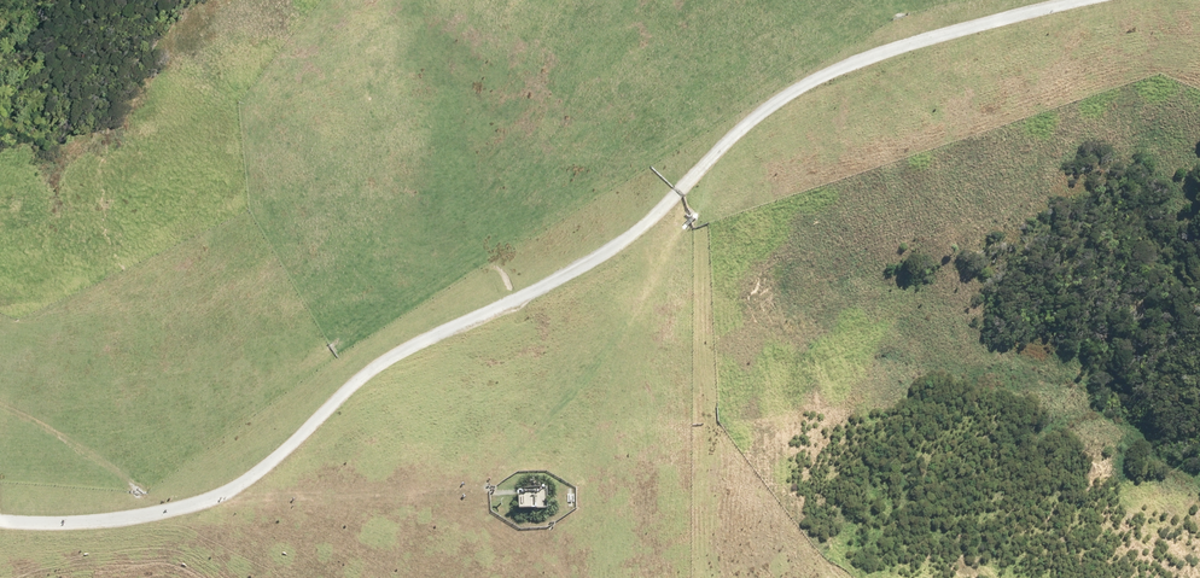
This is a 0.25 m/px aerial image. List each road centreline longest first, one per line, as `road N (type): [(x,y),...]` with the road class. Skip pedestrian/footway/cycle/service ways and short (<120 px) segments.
road 1 (track): [(737,136),(604,255),(365,376),(292,447),(219,496)]
road 2 (track): [(737,136),(845,66),(1089,0)]
road 3 (track): [(160,513),(0,520)]

